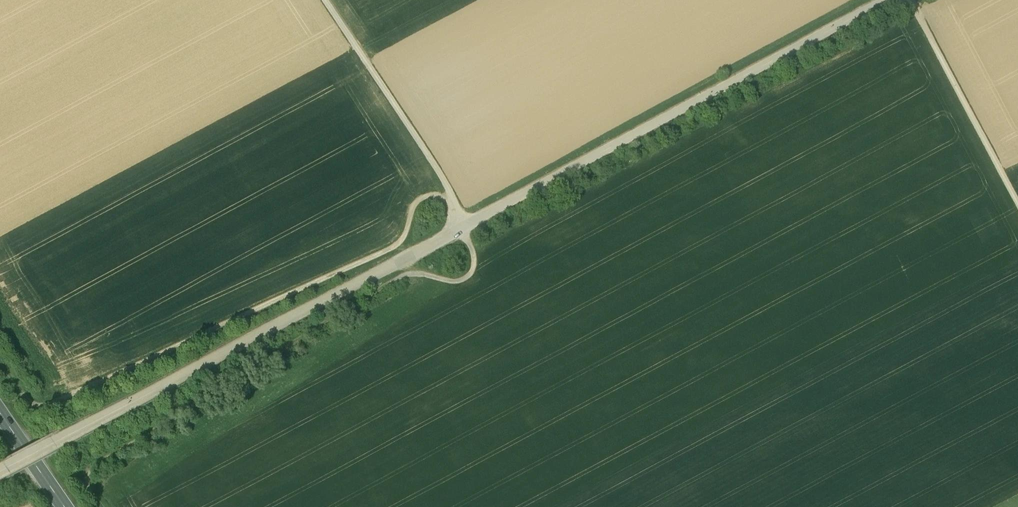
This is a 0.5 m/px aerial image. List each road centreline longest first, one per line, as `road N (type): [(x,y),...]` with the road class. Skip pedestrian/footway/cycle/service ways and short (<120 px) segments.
road 1 (track): [(885,0),(0,473)]
road 2 (track): [(325,0),(450,192),(470,259),(455,271),(406,271),(83,460),(76,472),(100,506)]
road 3 (track): [(459,213),(432,208),(413,233),(48,418),(0,362)]
road 4 (track): [(914,0),(1017,196)]

